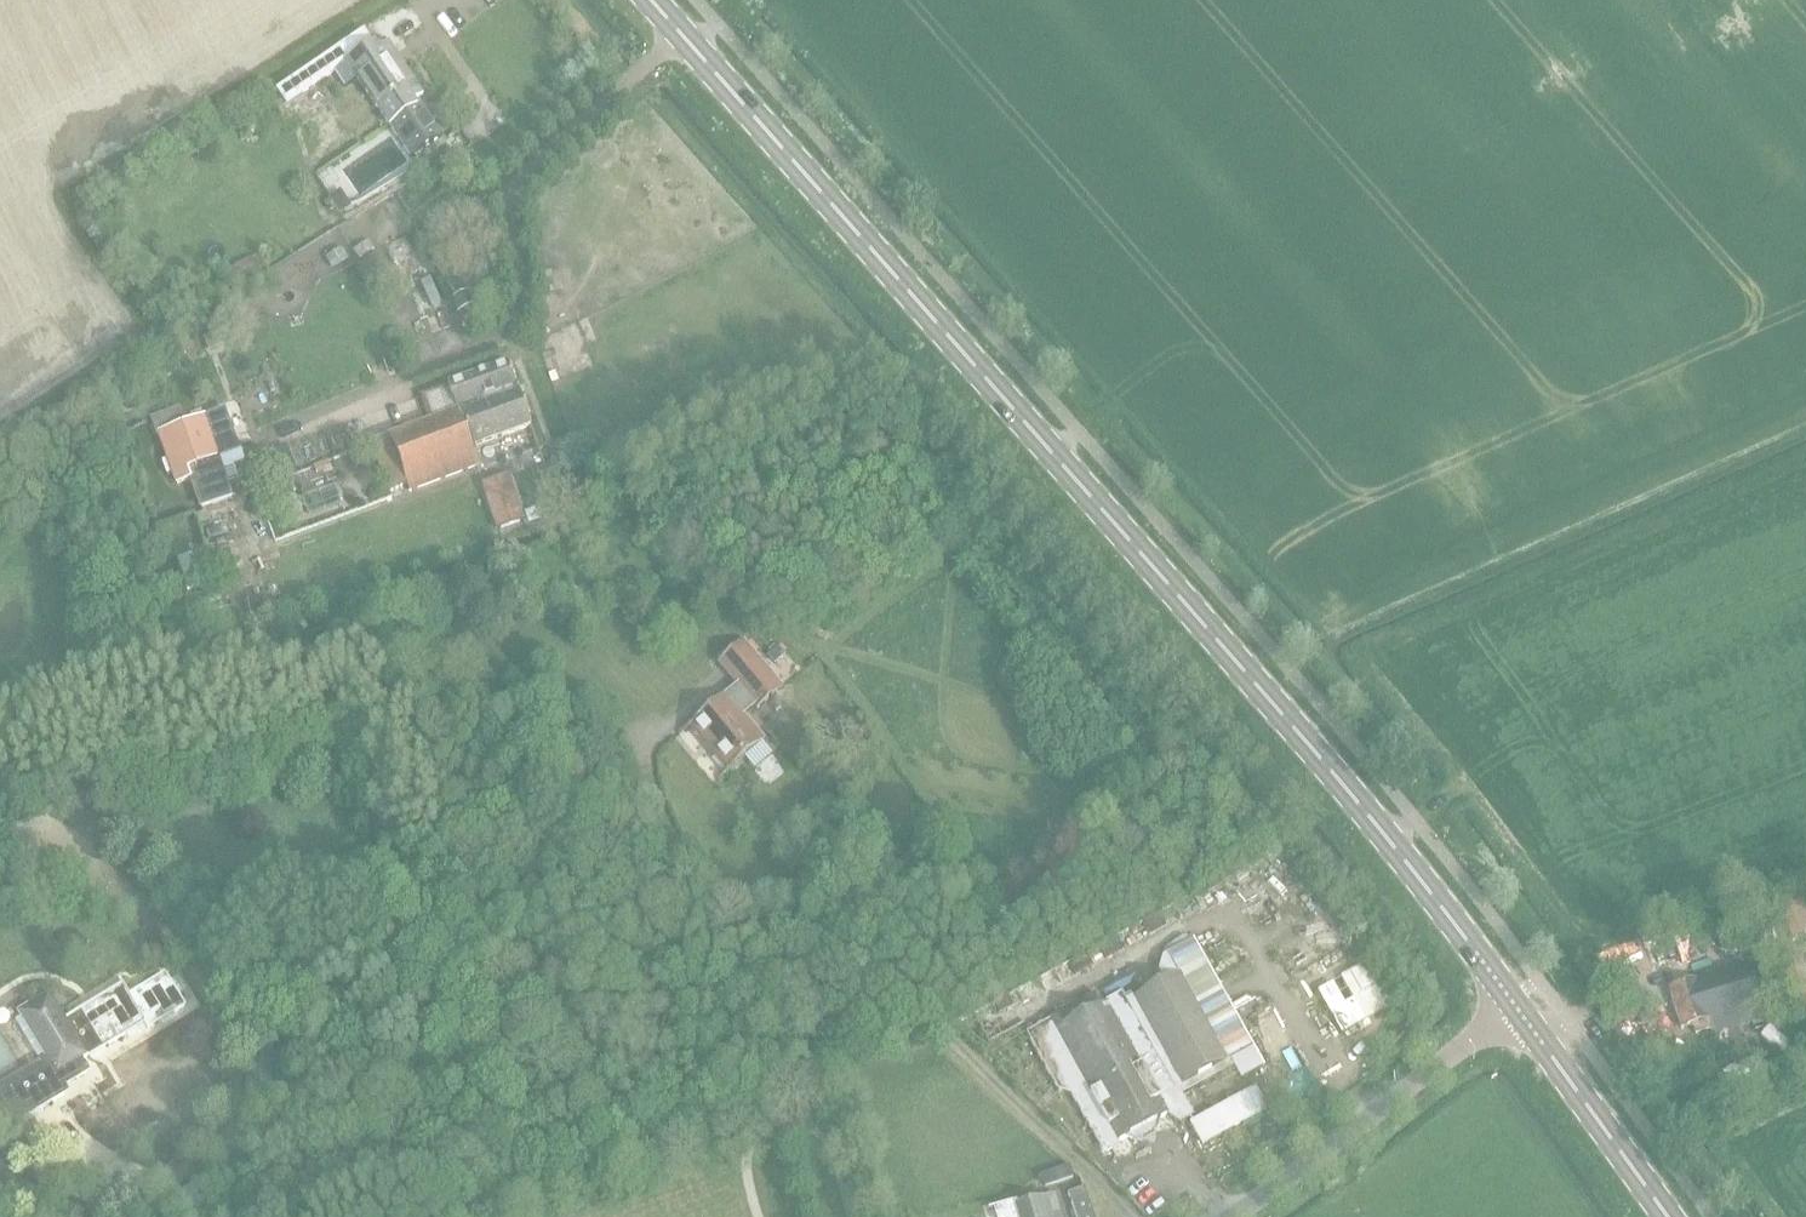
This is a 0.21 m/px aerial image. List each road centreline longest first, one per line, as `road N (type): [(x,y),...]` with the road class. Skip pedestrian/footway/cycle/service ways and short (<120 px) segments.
road 1 (secondary): [(1513,1000),(1154,558),(656,0)]
road 2 (unclassified): [(1225,1216),(1513,1000)]
road 3 (secondary): [(1671,1216),(1513,1000)]

